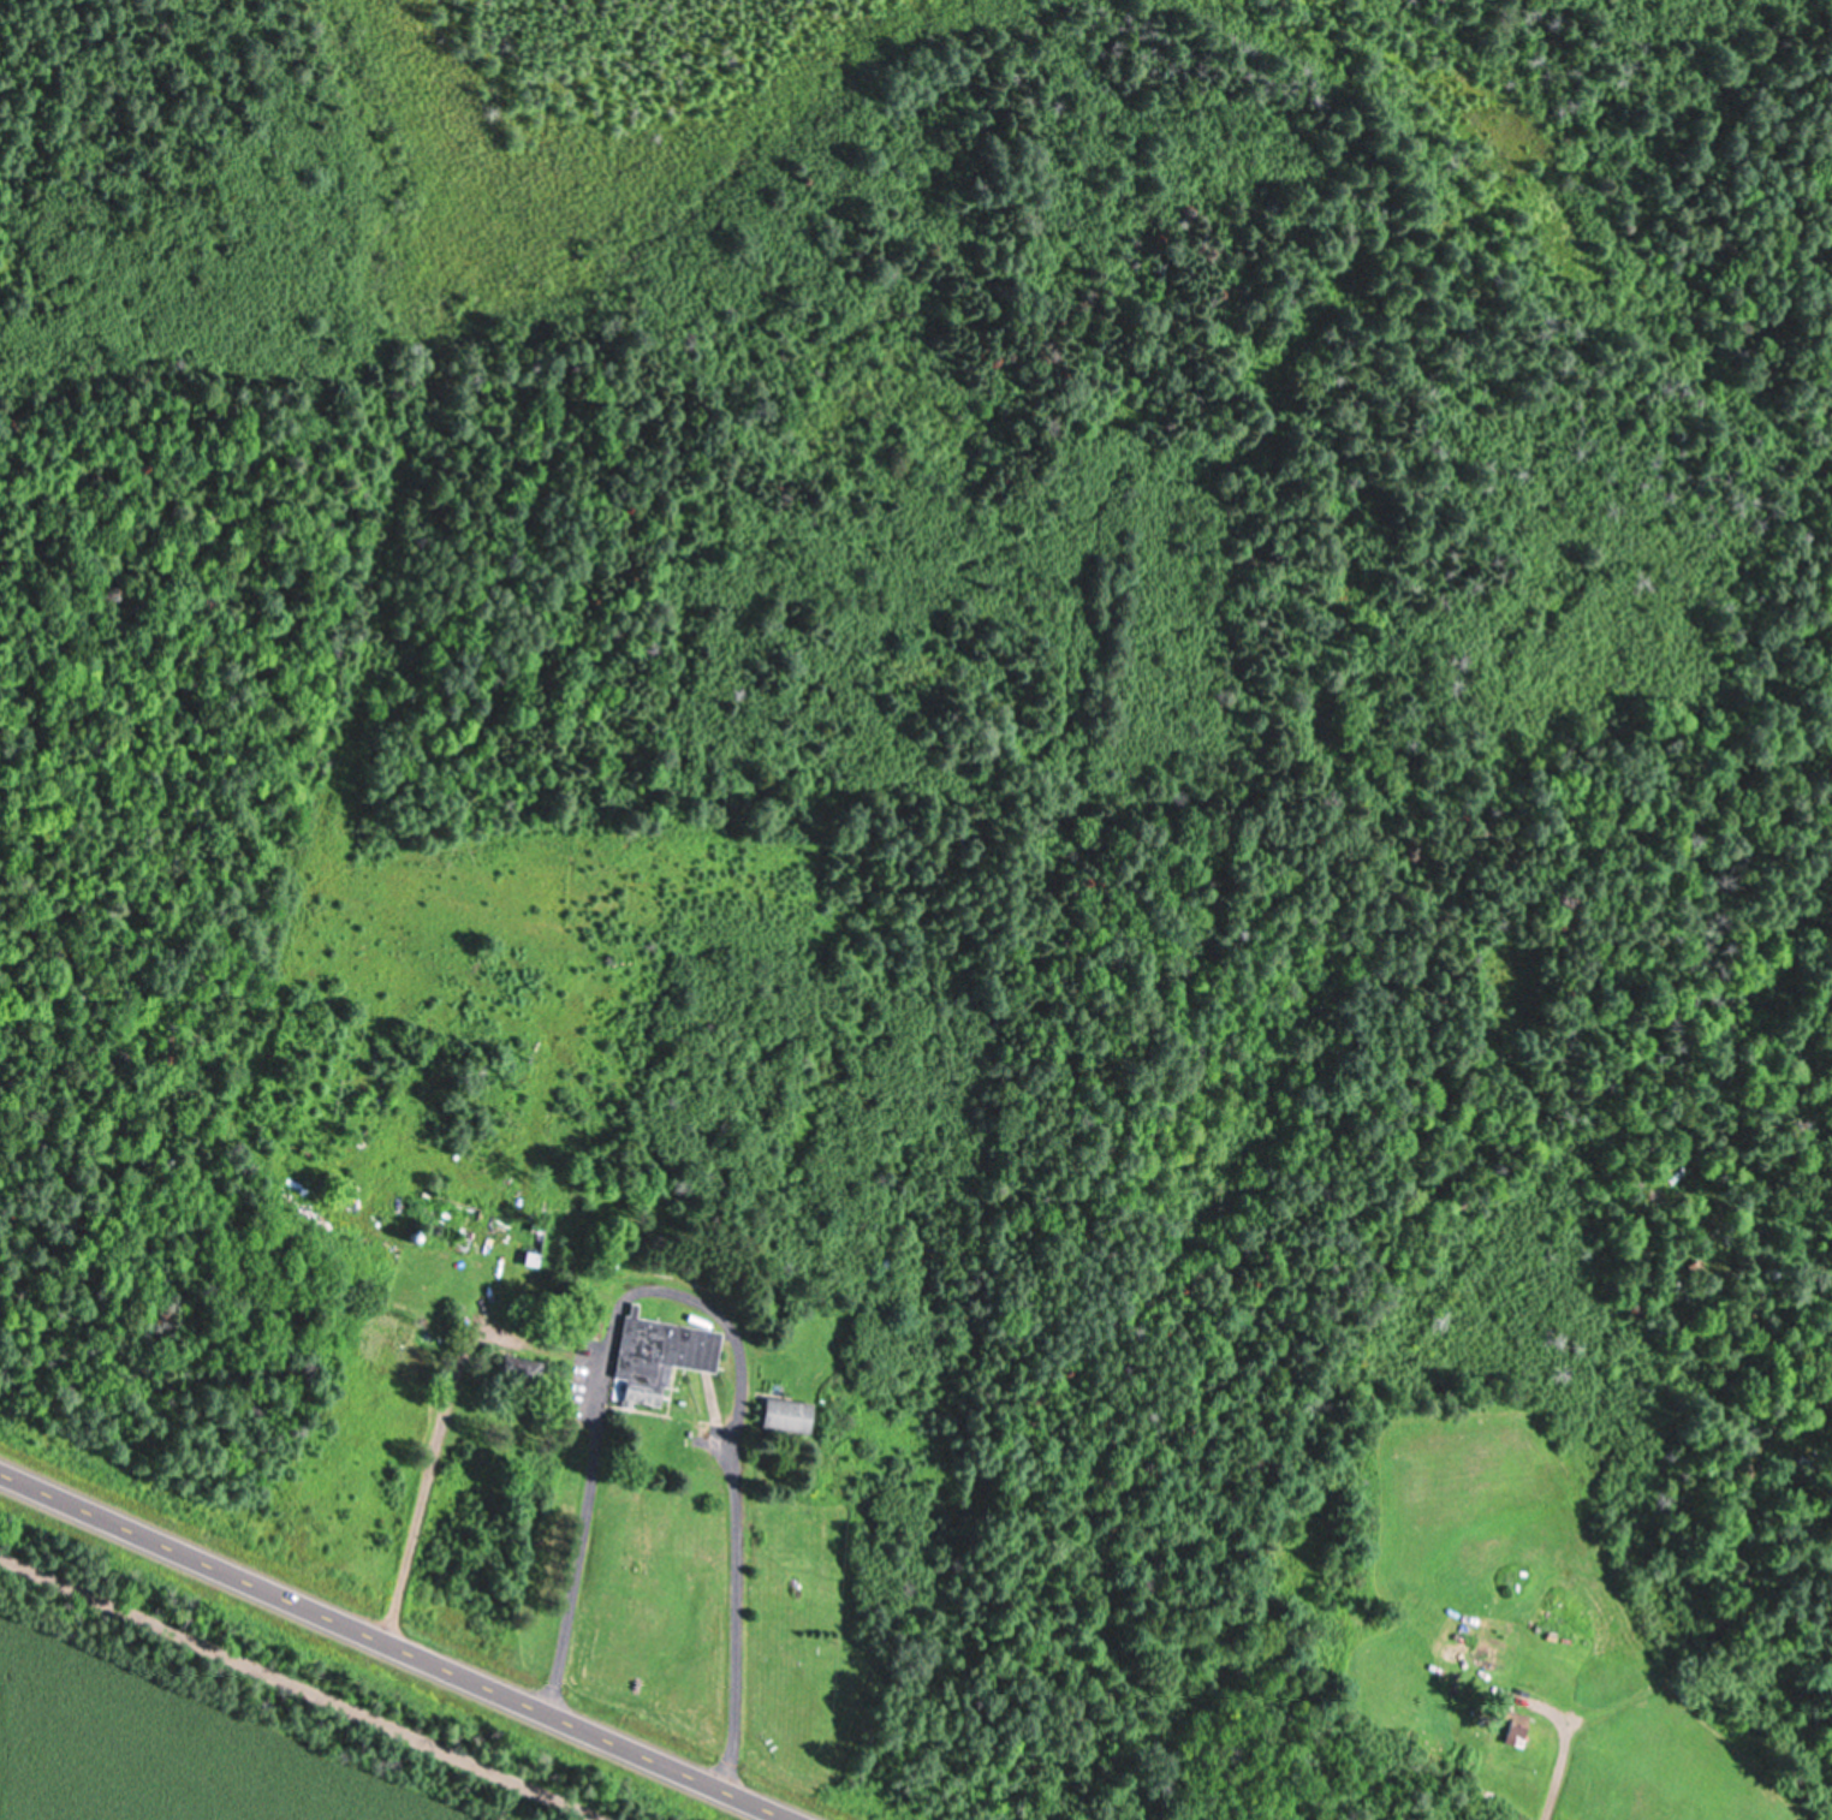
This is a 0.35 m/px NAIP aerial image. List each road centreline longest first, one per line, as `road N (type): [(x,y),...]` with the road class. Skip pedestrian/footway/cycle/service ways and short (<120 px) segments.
road 1 (primary): [(0,1470),(795,1819)]
road 2 (residential): [(726,1790),(733,1473)]

